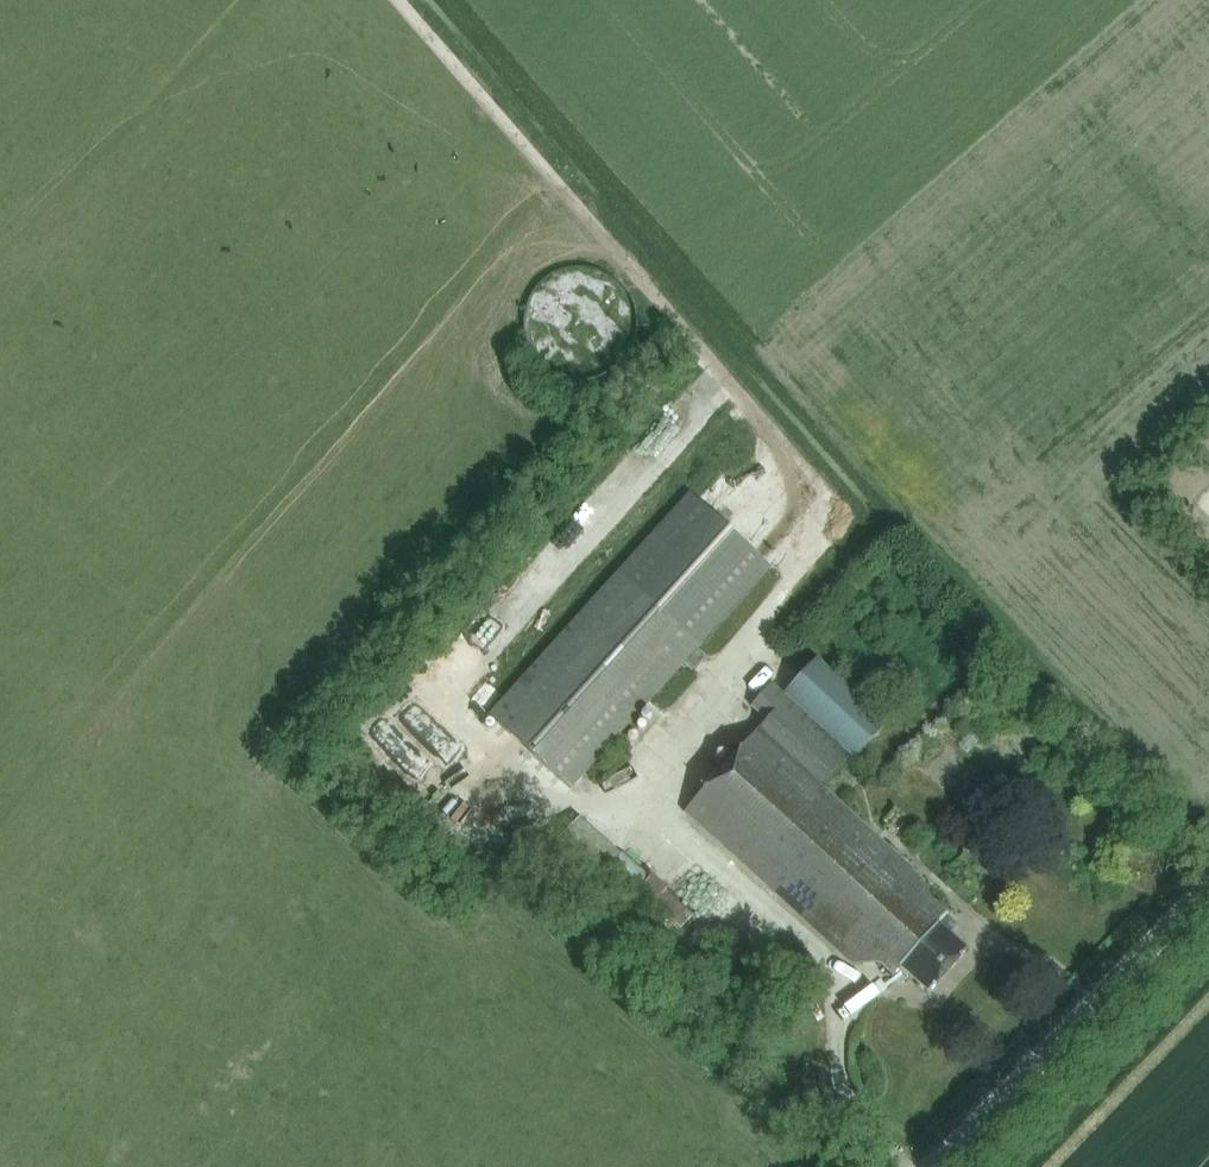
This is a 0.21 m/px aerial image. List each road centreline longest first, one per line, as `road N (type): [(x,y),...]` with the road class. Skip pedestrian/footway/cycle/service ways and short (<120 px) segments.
road 1 (track): [(387,0),(709,374)]
road 2 (tertiary): [(931,1166),(1208,881)]

